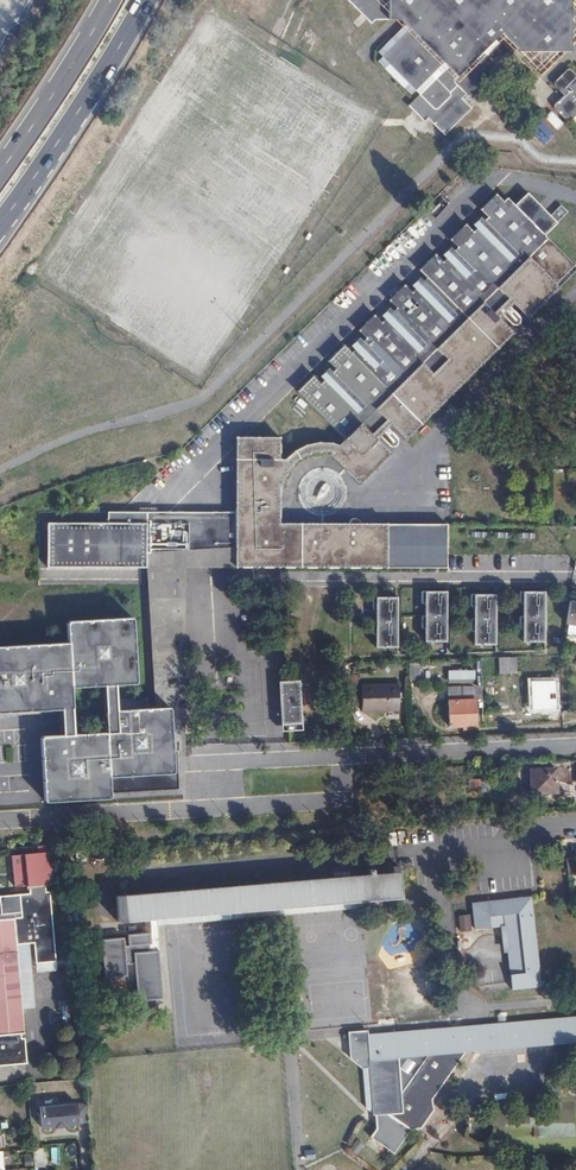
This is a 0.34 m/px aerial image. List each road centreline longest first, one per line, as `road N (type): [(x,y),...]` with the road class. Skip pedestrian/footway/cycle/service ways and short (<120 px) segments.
road 1 (residential): [(575,1005),(453,1016),(440,845),(575,827)]
road 2 (primary): [(0,230),(149,0)]
road 3 (primary): [(112,0),(0,175)]

